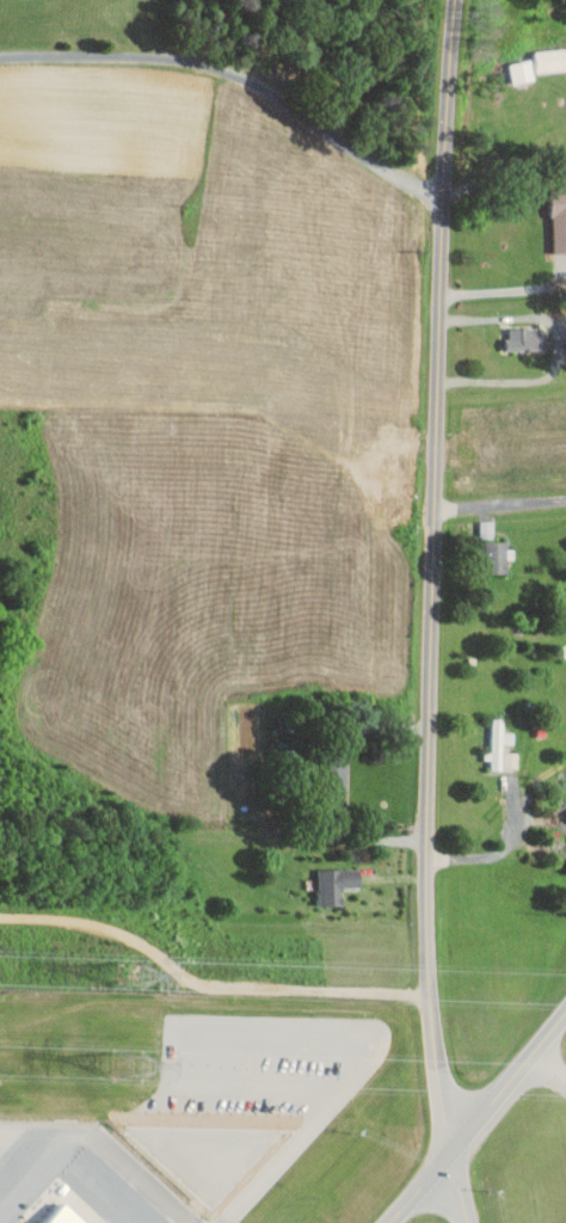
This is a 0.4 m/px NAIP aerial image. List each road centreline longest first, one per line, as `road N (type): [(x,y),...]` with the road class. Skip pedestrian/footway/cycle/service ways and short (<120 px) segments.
road 1 (residential): [(470,1222),(442,1089),(427,860),(455,0)]
road 2 (primary): [(391,1222),(565,1014)]

